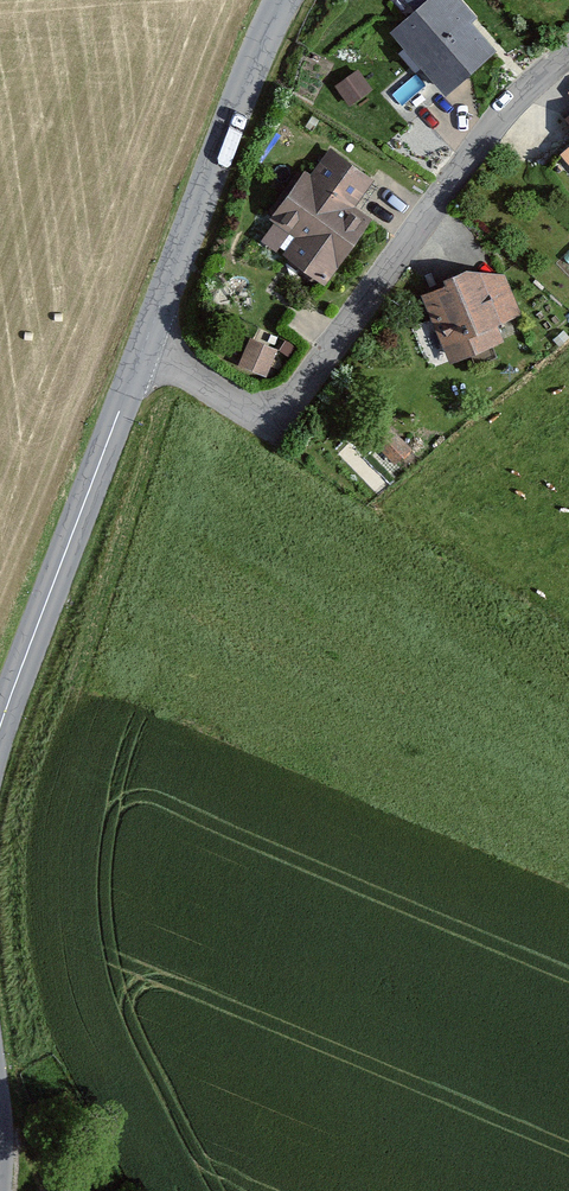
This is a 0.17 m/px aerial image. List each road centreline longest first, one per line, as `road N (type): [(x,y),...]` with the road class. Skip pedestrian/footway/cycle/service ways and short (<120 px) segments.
road 1 (secondary): [(0,727),(284,0)]

